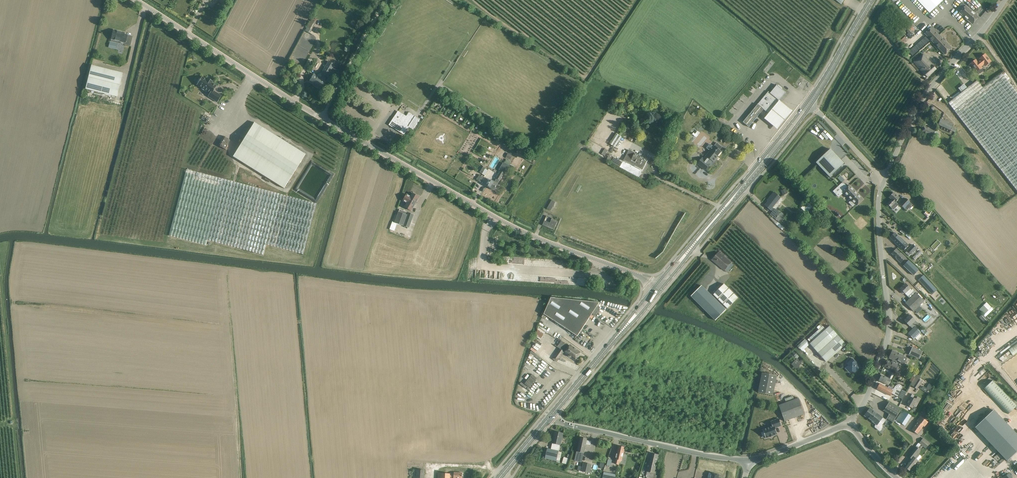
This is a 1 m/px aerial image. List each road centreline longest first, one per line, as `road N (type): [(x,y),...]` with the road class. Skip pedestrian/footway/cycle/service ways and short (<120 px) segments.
road 1 (unclassified): [(656,290),(521,233),(322,119)]
road 2 (unclassified): [(849,422),(888,342),(884,181)]
road 3 (secondary): [(656,290),(809,104)]
road 4 (unclassified): [(322,119),(135,0)]
road 5 (unclassified): [(884,181),(921,98),(1006,0)]
road 6 (unclassified): [(750,459),(554,418)]
road 7 (secondary): [(551,415),(656,290)]
road 8 (unclassified): [(322,119),(389,0)]
road 9 (secondary): [(809,104),(871,0)]

